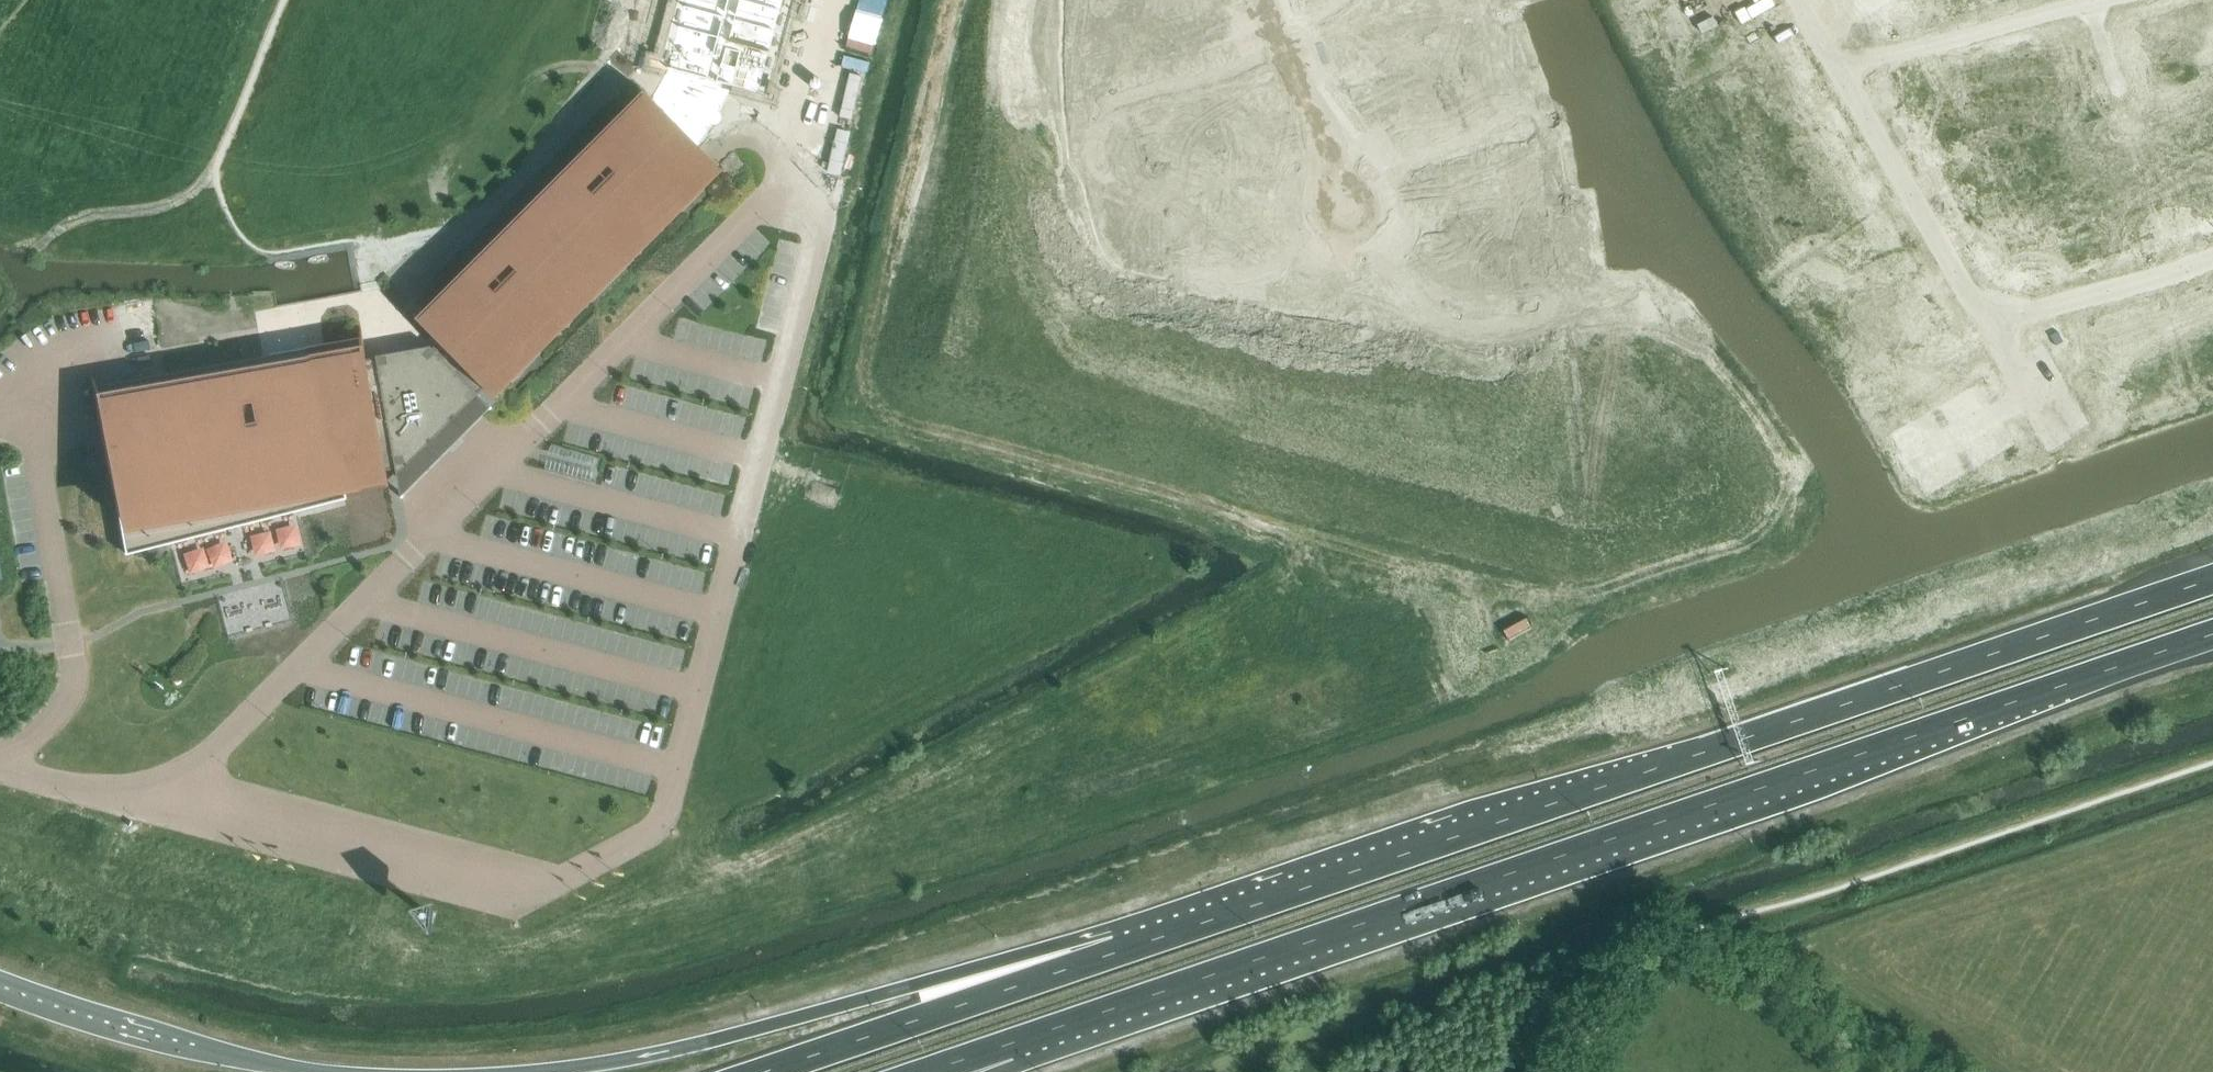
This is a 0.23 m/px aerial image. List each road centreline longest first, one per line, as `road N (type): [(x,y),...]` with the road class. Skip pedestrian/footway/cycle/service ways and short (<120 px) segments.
road 1 (trunk): [(1007,1045),(2212,636)]
road 2 (trunk): [(2212,579),(1127,950)]
road 3 (trunk): [(1127,950),(990,965),(708,1042),(528,1071)]
road 4 (trunk): [(1127,950),(771,1071)]
road 5 (trunk): [(316,1071),(108,1024),(0,985)]
road 6 (residential): [(1836,68),(1987,322)]
road 7 (residential): [(1836,68),(2101,0)]
road 8 (track): [(1267,0),(1346,198)]
road 9 (unclassified): [(170,811),(0,770)]

